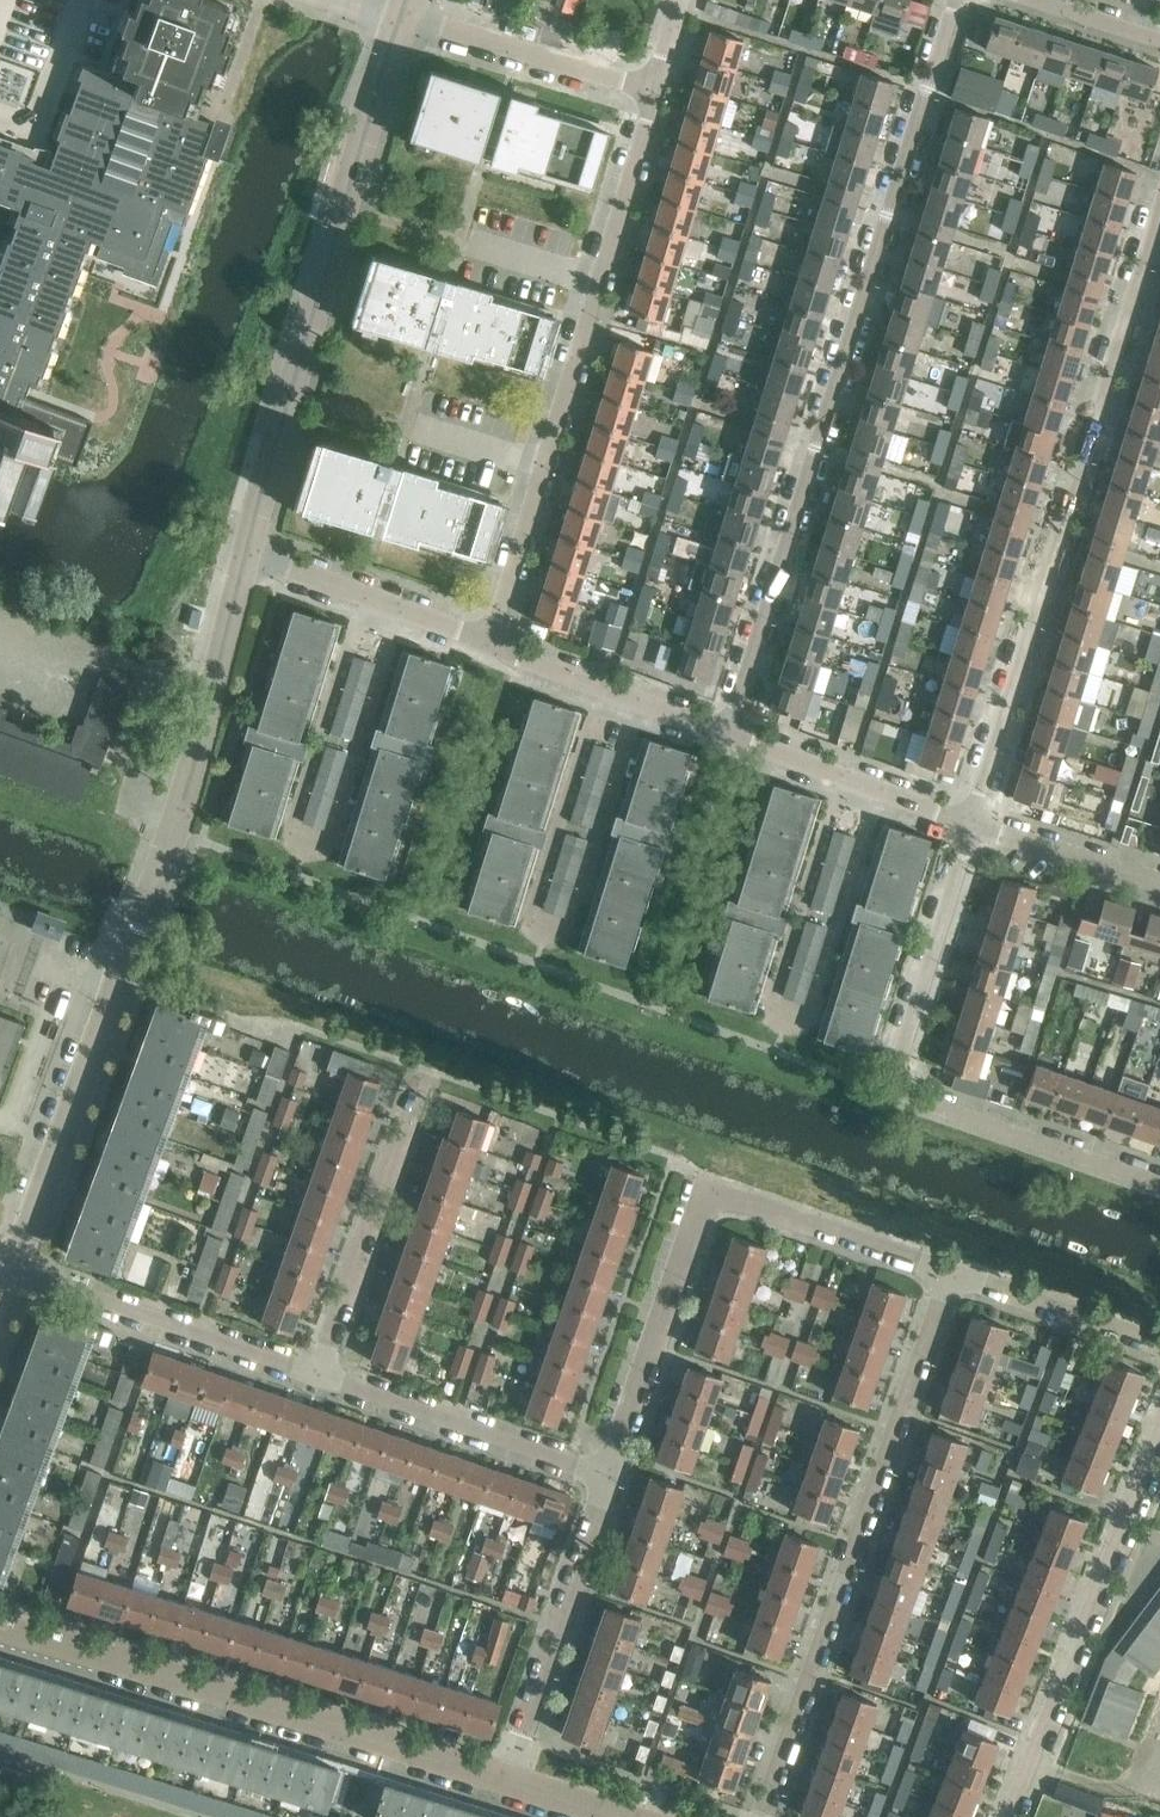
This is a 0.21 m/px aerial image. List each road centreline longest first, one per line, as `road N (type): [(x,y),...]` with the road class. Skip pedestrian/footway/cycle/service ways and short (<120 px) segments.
road 1 (residential): [(954,0),(728,737)]
road 2 (unclassified): [(14,1270),(179,817),(248,555)]
road 3 (residential): [(970,828),(1159,213)]
road 4 (residential): [(491,646),(655,88)]
road 5 (residential): [(753,1816),(954,1271)]
road 6 (unclassified): [(248,555),(400,16)]
road 7 (residential): [(1159,1186),(914,1100),(902,1088),(970,828)]
road 8 (residential): [(362,595),(291,833),(330,844),(403,611)]
road 9 (tertiary): [(509,1781),(0,1628)]
road 10 (residential): [(641,705),(569,931),(529,919),(603,690)]
road 11 (residential): [(840,778),(771,1005),(809,1017),(879,793)]
road 12 (residential): [(1015,1816),(1159,1443)]
road 13 (residential): [(509,1781),(609,1472)]
road 14 (residential): [(14,1270),(318,1378)]
road 15 (residential): [(318,1378),(418,1087)]
road 16 (residential): [(318,1378),(609,1472)]
road 17 (residential): [(609,1472),(707,1186)]
road 18 (residential): [(655,88),(400,16)]
road 19 (residential): [(954,1271),(707,1186)]
road 20 (residential): [(1159,1340),(954,1271)]
road 21 (residential): [(1159,886),(970,828)]
road 22 (residential): [(1037,0),(1159,41)]
road 23 (residential): [(81,0),(45,119)]
road 24 (residential): [(362,595),(248,555)]
road 25 (residential): [(603,690),(491,646)]

